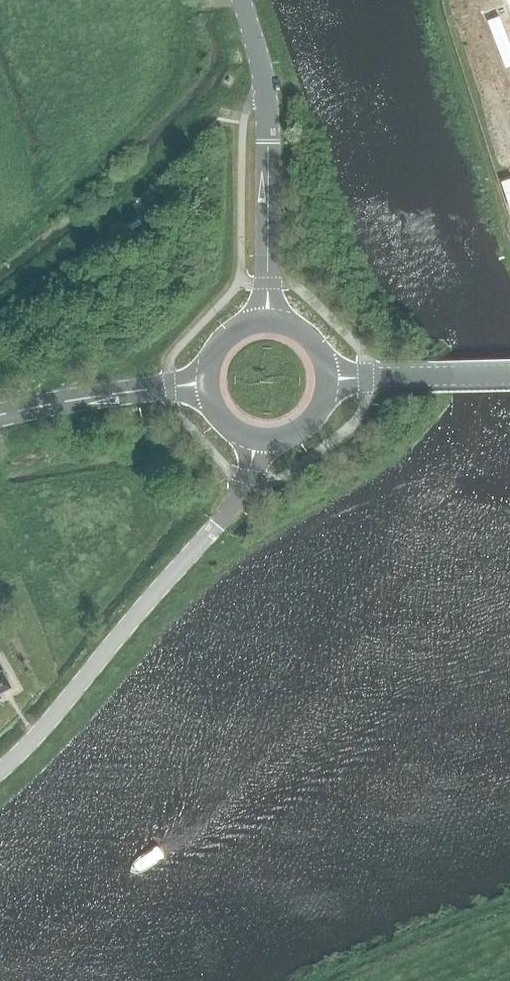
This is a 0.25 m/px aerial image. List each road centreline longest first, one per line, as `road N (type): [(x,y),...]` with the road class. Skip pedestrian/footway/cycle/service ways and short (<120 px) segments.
road 1 (unclassified): [(0,771),(34,742),(210,533),(250,477),(259,436)]
road 2 (tertiary): [(265,325),(266,84),(239,0)]
road 3 (tertiary): [(0,416),(211,386)]
road 4 (tertiary): [(323,378),(509,373)]
road 5 (track): [(509,921),(367,980)]

